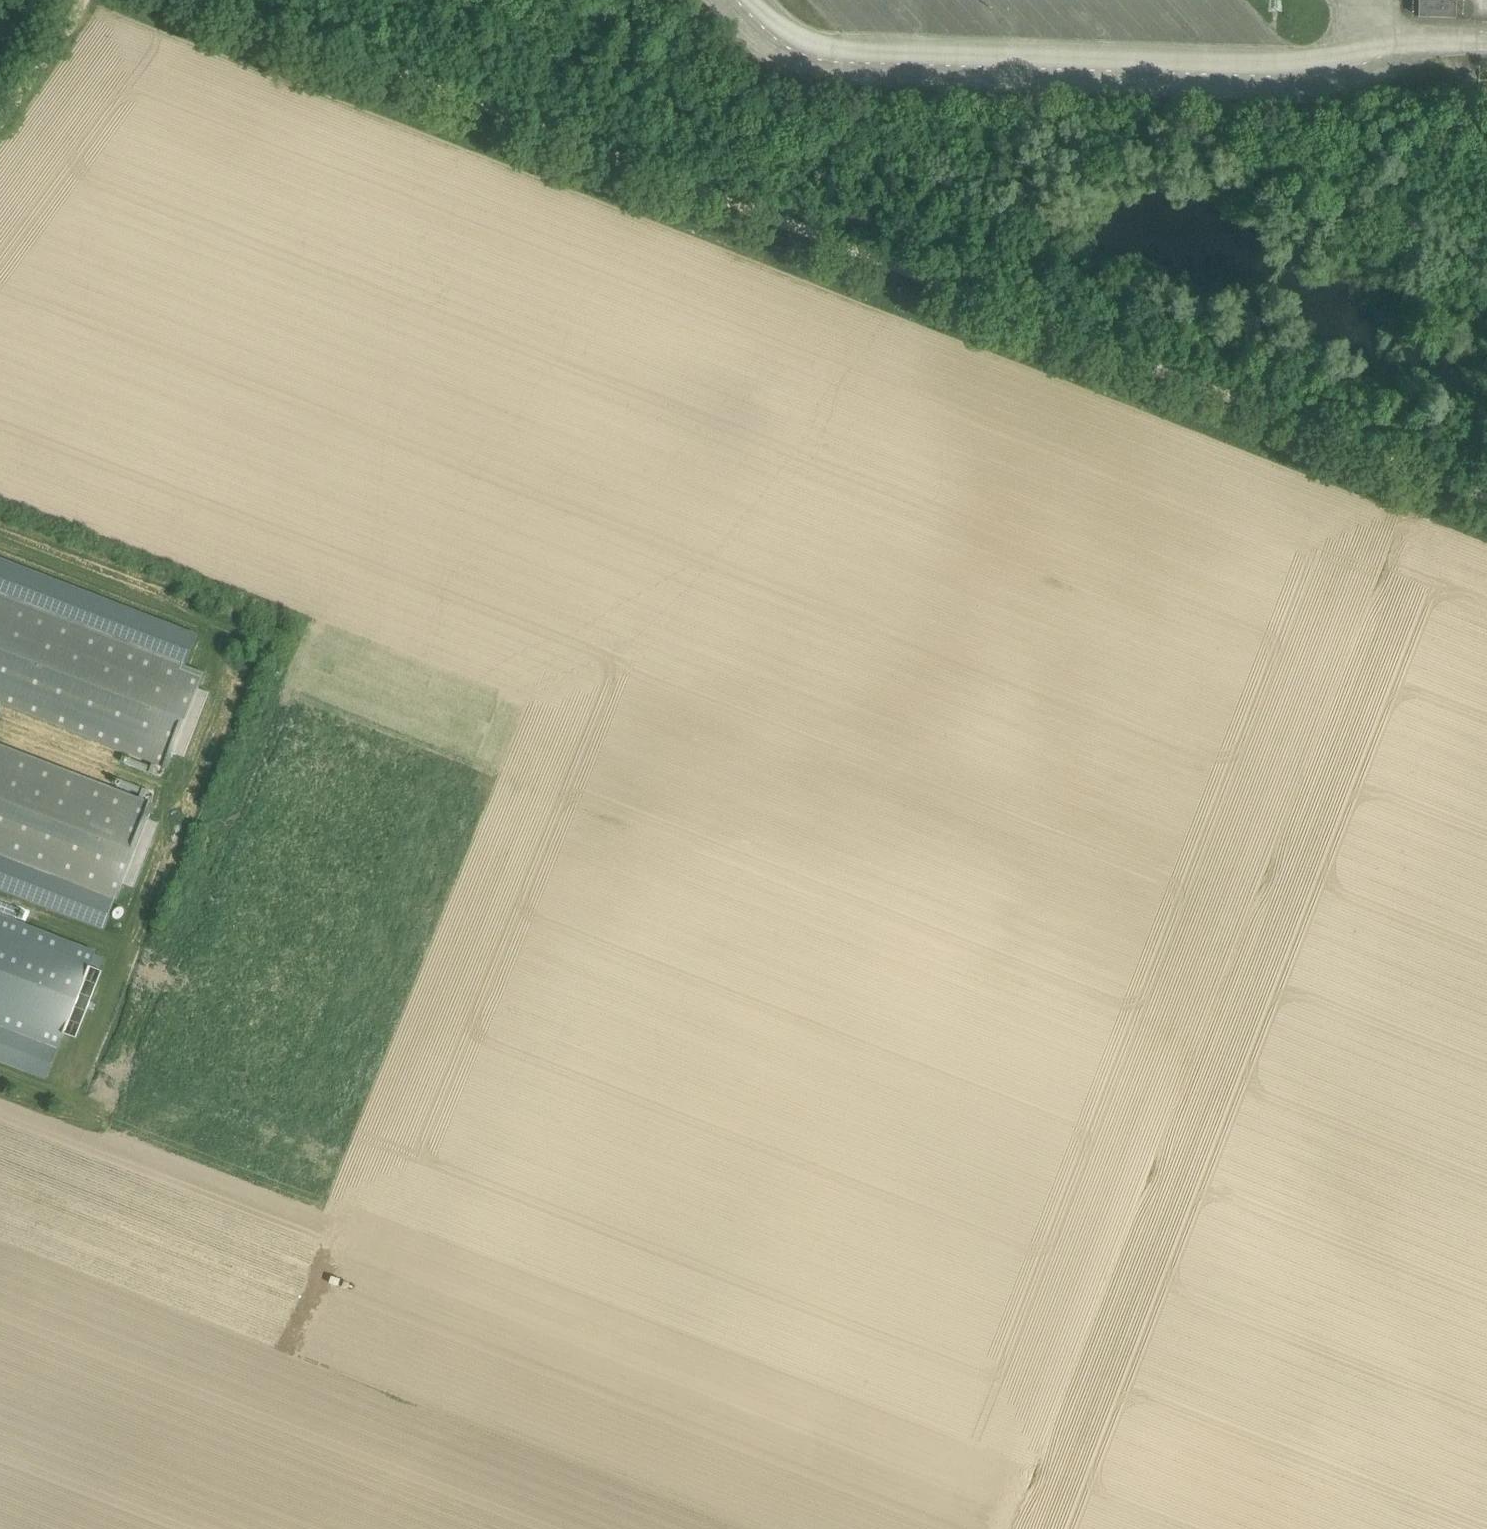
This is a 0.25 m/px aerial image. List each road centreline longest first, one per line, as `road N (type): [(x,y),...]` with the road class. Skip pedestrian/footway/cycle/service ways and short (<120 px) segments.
road 1 (track): [(145,0),(1486,505)]
road 2 (track): [(0,115),(83,0)]

